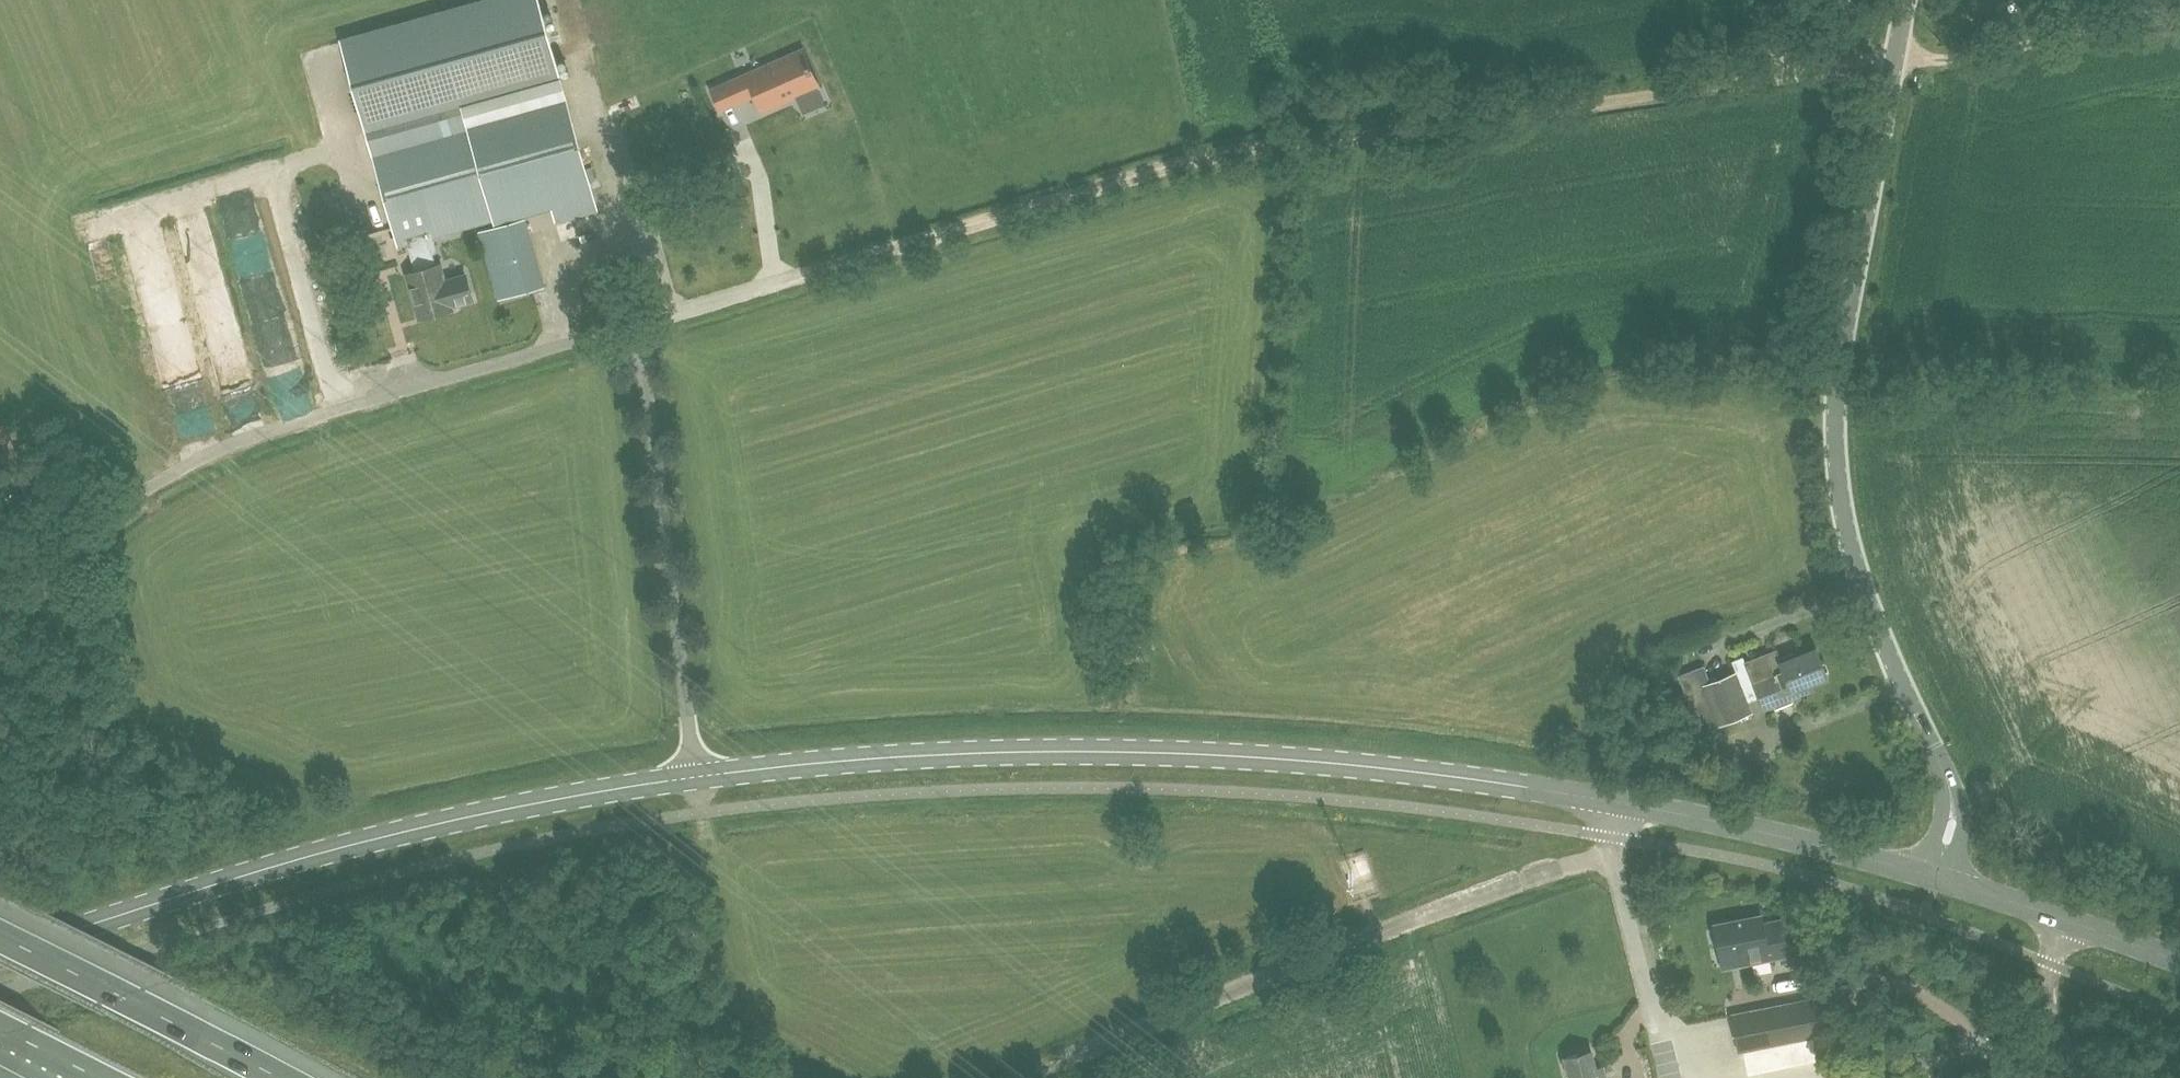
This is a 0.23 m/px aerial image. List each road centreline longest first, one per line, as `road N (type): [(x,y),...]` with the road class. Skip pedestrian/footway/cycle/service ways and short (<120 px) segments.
road 1 (track): [(1893,63),(1179,167),(634,324)]
road 2 (secondary): [(1937,879),(1620,803),(1259,757),(1032,751),(698,777)]
road 3 (unclassified): [(698,777),(634,324),(262,435),(170,473)]
road 4 (unclassified): [(1937,879),(1953,824),(1947,778),(1865,595),(1837,441),(1839,378),(1905,0)]
road 5 (secondary): [(0,954),(320,855),(698,777)]
road 6 (motorway): [(281,1077),(0,935)]
road 7 (track): [(1893,63),(1999,56),(2179,15)]
road 8 (track): [(170,473),(48,575),(0,593)]
road 9 (unclassified): [(2084,1077),(2047,1006),(2050,963),(2067,920)]
road 10 (secondary): [(2067,920),(1937,879)]
road 11 (secondary): [(2179,962),(2067,920)]

